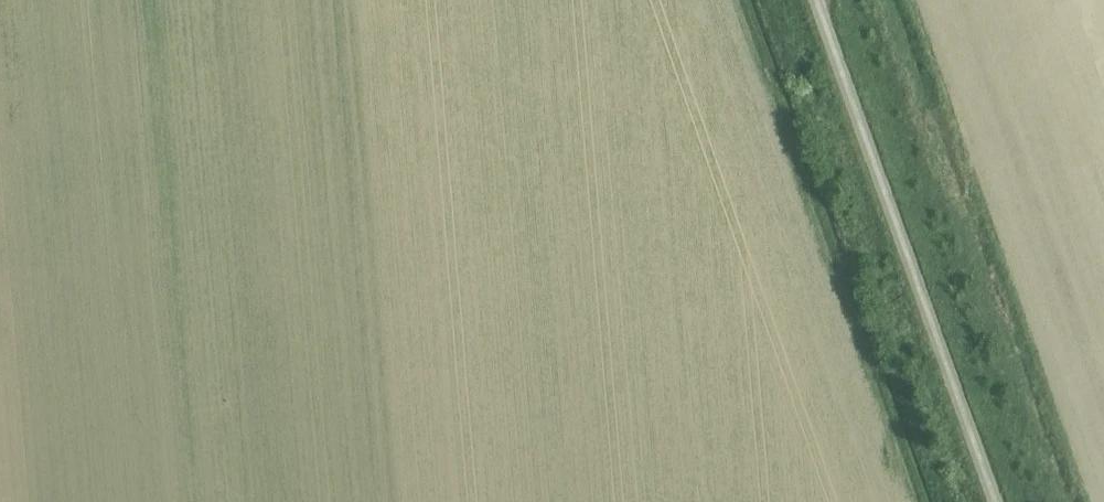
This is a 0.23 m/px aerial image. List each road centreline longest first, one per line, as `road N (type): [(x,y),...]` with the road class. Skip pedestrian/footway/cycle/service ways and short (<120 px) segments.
road 1 (unclassified): [(999,501),(817,0)]

